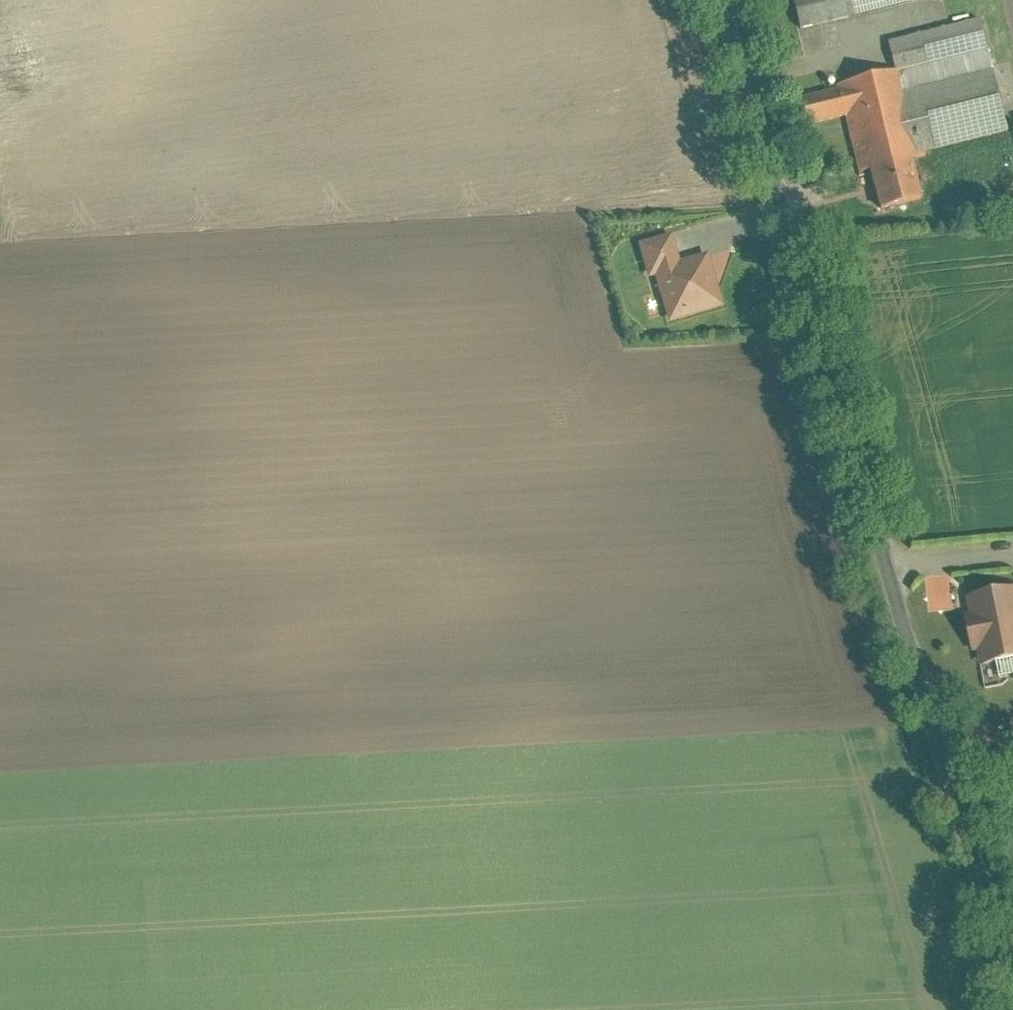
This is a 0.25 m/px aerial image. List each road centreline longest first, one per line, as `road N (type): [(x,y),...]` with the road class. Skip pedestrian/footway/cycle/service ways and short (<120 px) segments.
road 1 (tertiary): [(1012,990),(722,0)]

